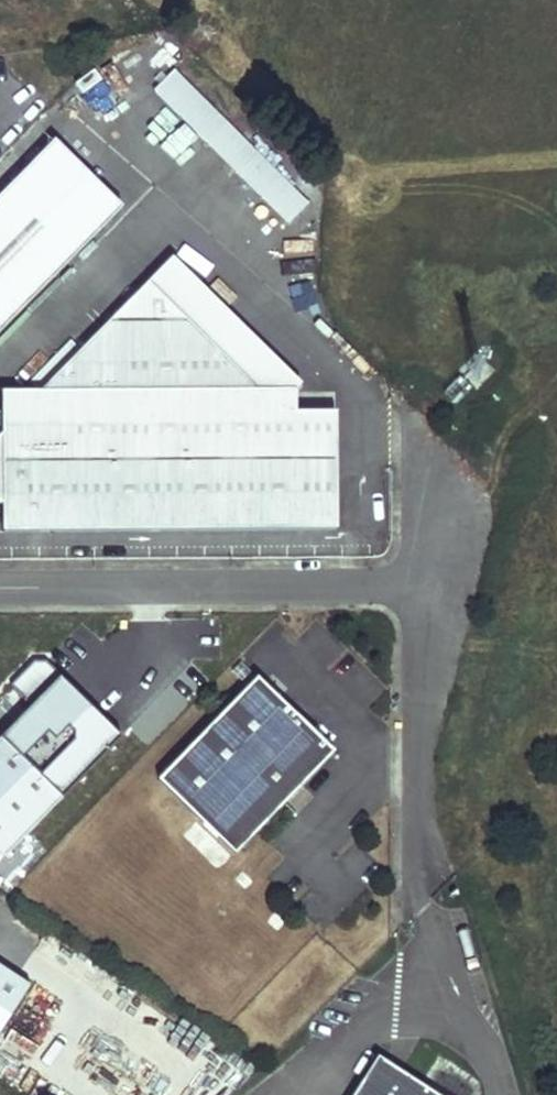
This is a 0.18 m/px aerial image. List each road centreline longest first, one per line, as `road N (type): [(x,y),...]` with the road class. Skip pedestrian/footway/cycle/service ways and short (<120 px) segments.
road 1 (residential): [(0,583),(433,583)]
road 2 (residential): [(422,898),(416,777),(433,583)]

